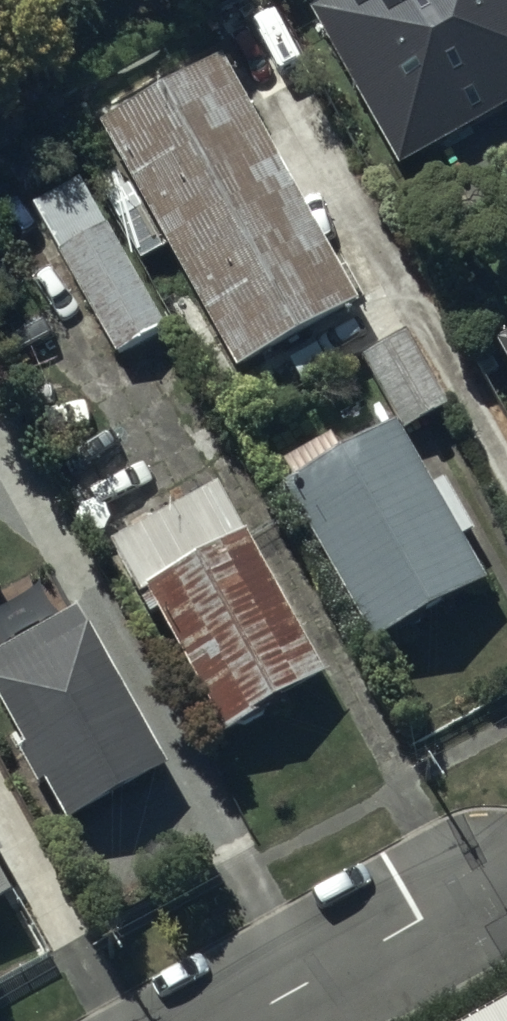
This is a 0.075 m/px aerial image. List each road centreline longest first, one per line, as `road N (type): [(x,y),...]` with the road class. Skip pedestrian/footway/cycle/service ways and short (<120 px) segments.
road 1 (residential): [(226,1020),(506,863)]

